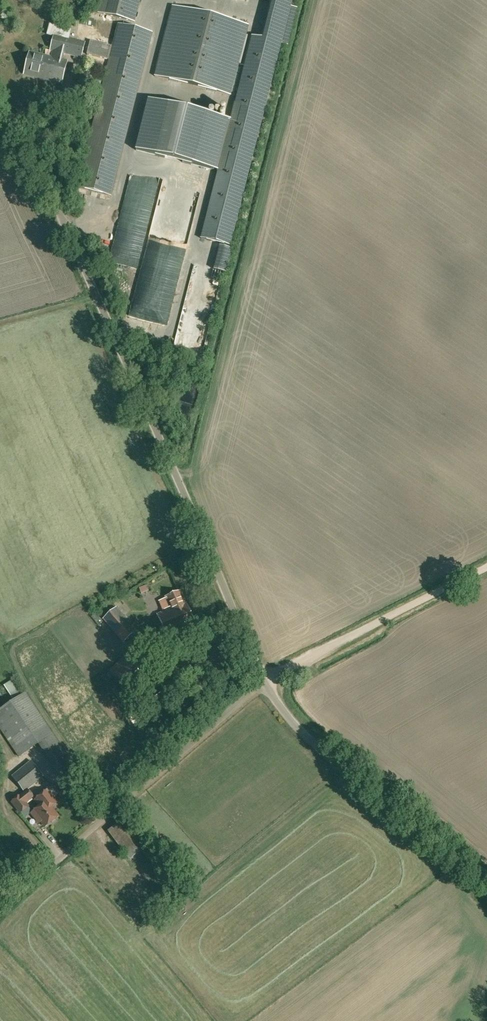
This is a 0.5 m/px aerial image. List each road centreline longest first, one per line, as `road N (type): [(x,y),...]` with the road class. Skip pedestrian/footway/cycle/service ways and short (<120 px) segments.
road 1 (unclassified): [(263,681),(46,182),(0,108)]
road 2 (unclassified): [(0,907),(263,681)]
road 3 (unclassified): [(486,885),(336,761),(263,681)]
road 4 (track): [(263,681),(486,568)]

